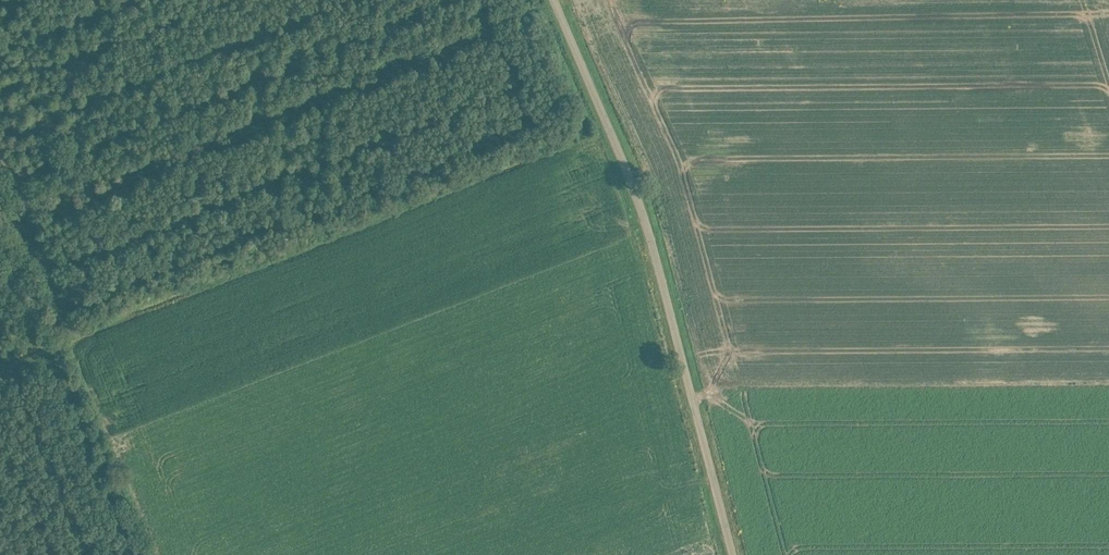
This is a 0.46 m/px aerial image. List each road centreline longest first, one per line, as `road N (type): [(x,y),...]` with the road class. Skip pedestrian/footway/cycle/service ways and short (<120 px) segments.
road 1 (unclassified): [(733,554),(639,201),(554,0)]

